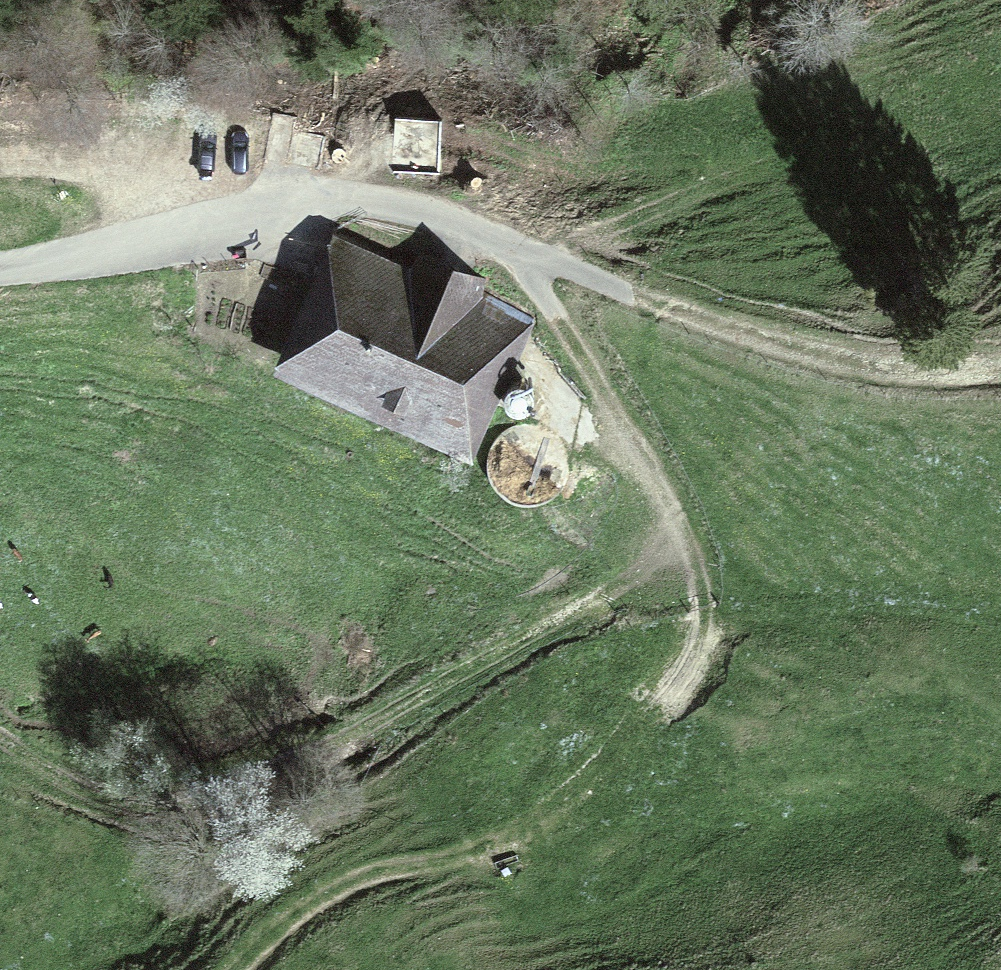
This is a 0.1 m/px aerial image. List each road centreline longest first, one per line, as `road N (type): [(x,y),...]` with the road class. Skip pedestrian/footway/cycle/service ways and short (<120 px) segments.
road 1 (track): [(77,777),(154,799),(217,800),(282,775),(690,546),(663,482),(592,363),(505,242)]
road 2 (track): [(690,546),(696,587),(689,644),(634,739),(509,839),(329,891),(233,969)]
road 3 (track): [(505,242),(811,355),(938,373),(1000,371)]
road 4 (track): [(252,230),(188,199),(123,185),(0,177)]
road 5 (track): [(252,230),(404,218),(505,242)]
road 6 (track): [(0,268),(252,230)]

